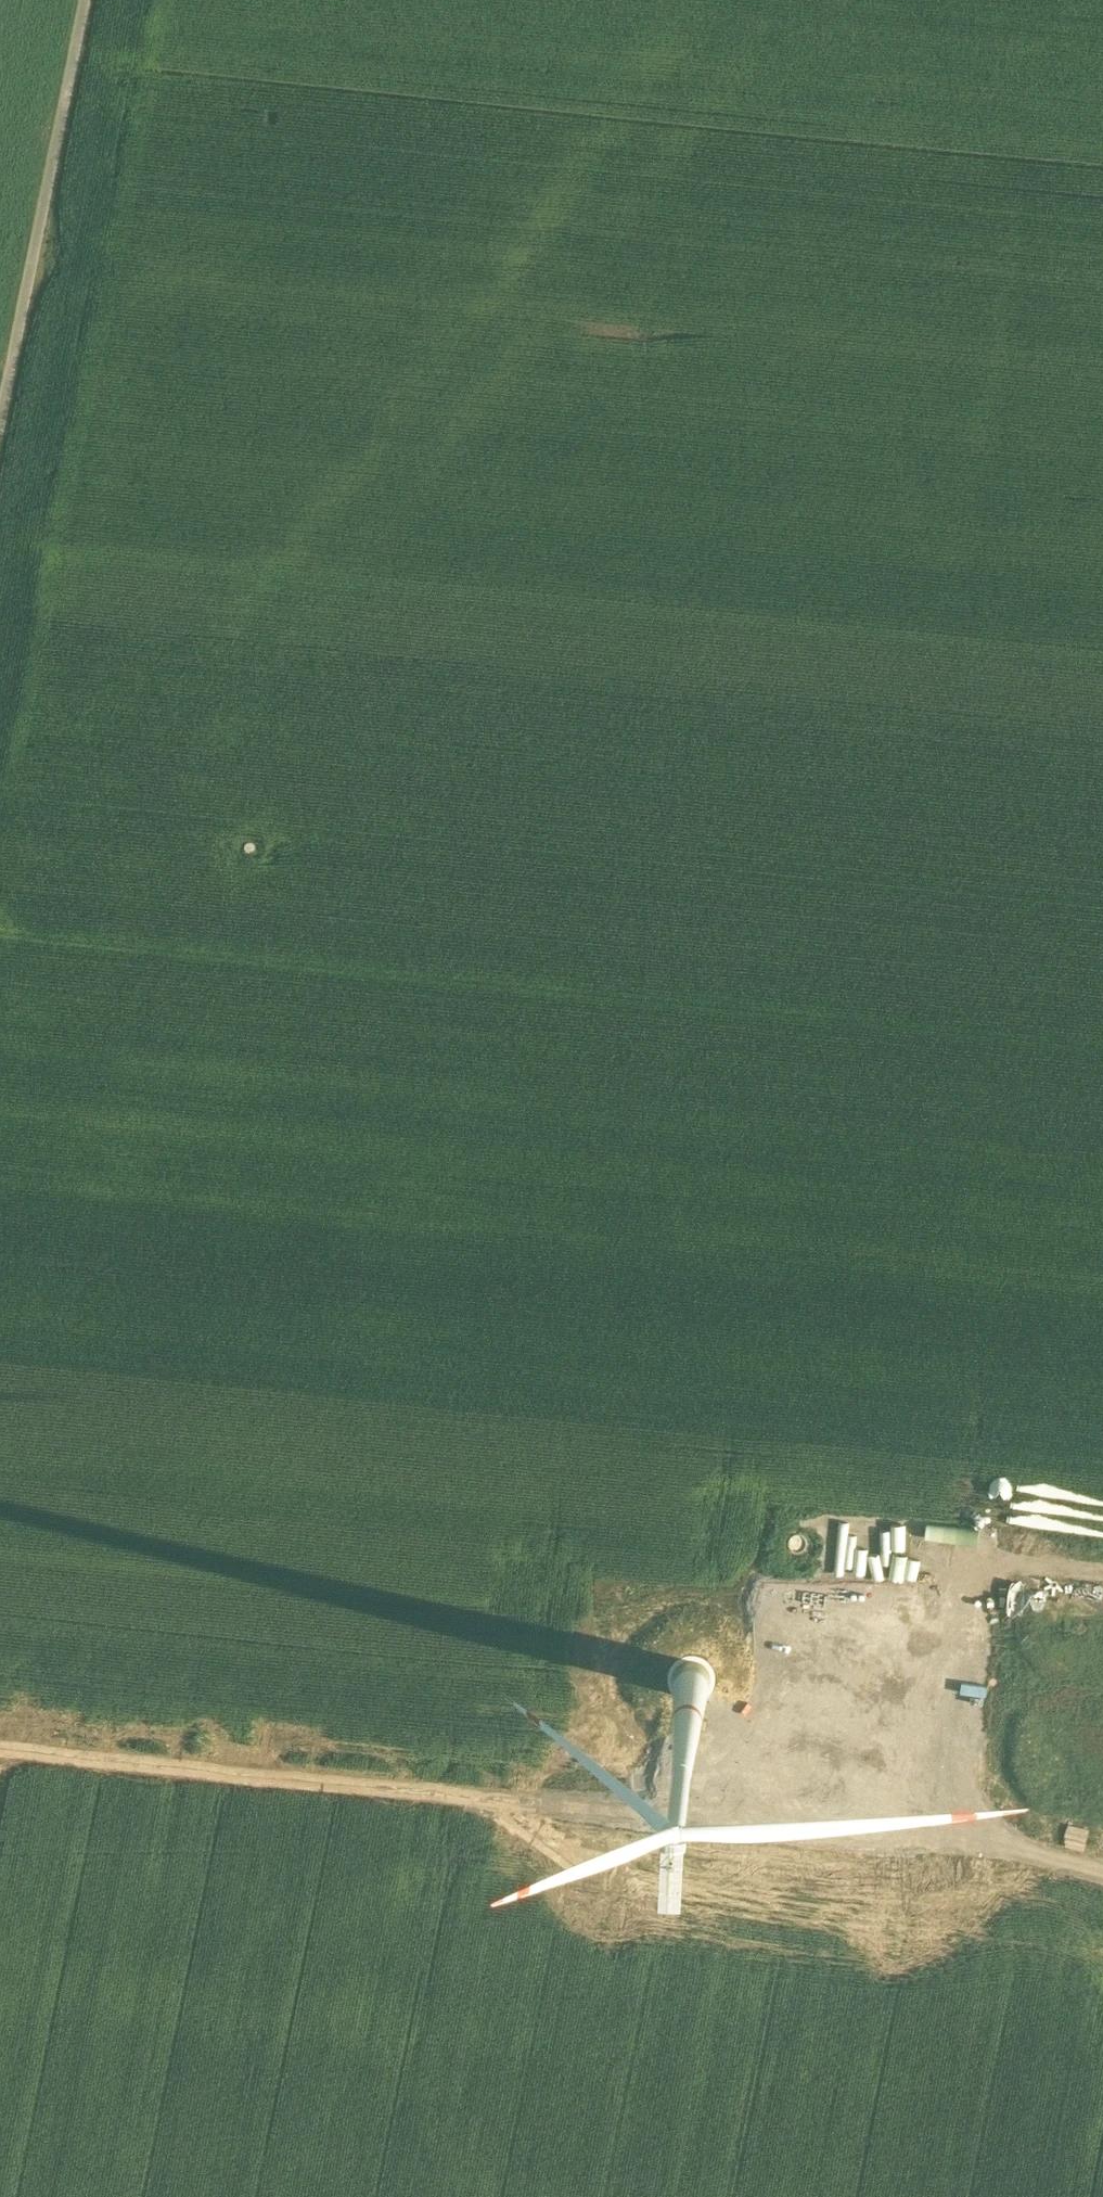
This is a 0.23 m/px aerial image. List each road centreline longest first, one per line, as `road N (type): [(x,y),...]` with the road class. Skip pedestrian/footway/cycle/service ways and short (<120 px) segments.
road 1 (track): [(1102,1872),(663,1801)]
road 2 (track): [(78,0),(0,375)]

